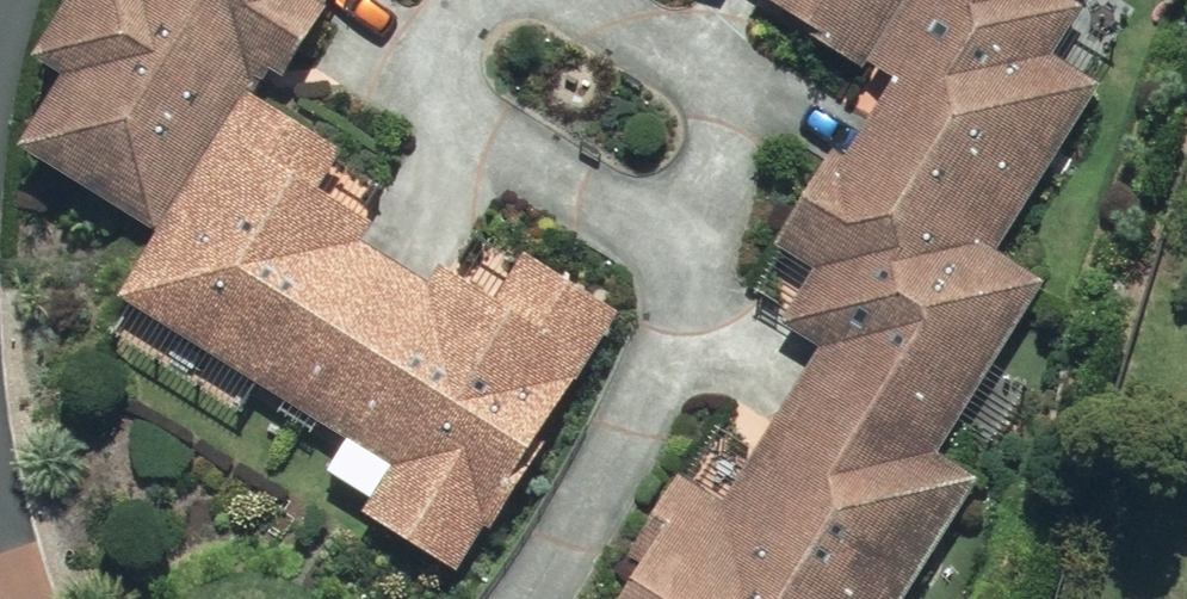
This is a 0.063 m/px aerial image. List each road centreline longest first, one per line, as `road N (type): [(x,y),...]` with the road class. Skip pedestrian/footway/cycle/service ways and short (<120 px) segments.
road 1 (residential): [(674,270),(619,211),(434,87),(409,52),(416,14),(433,0)]
road 2 (residential): [(558,0),(701,79),(727,144),(724,173),(674,270)]
road 3 (residential): [(534,598),(671,349),(674,270)]

